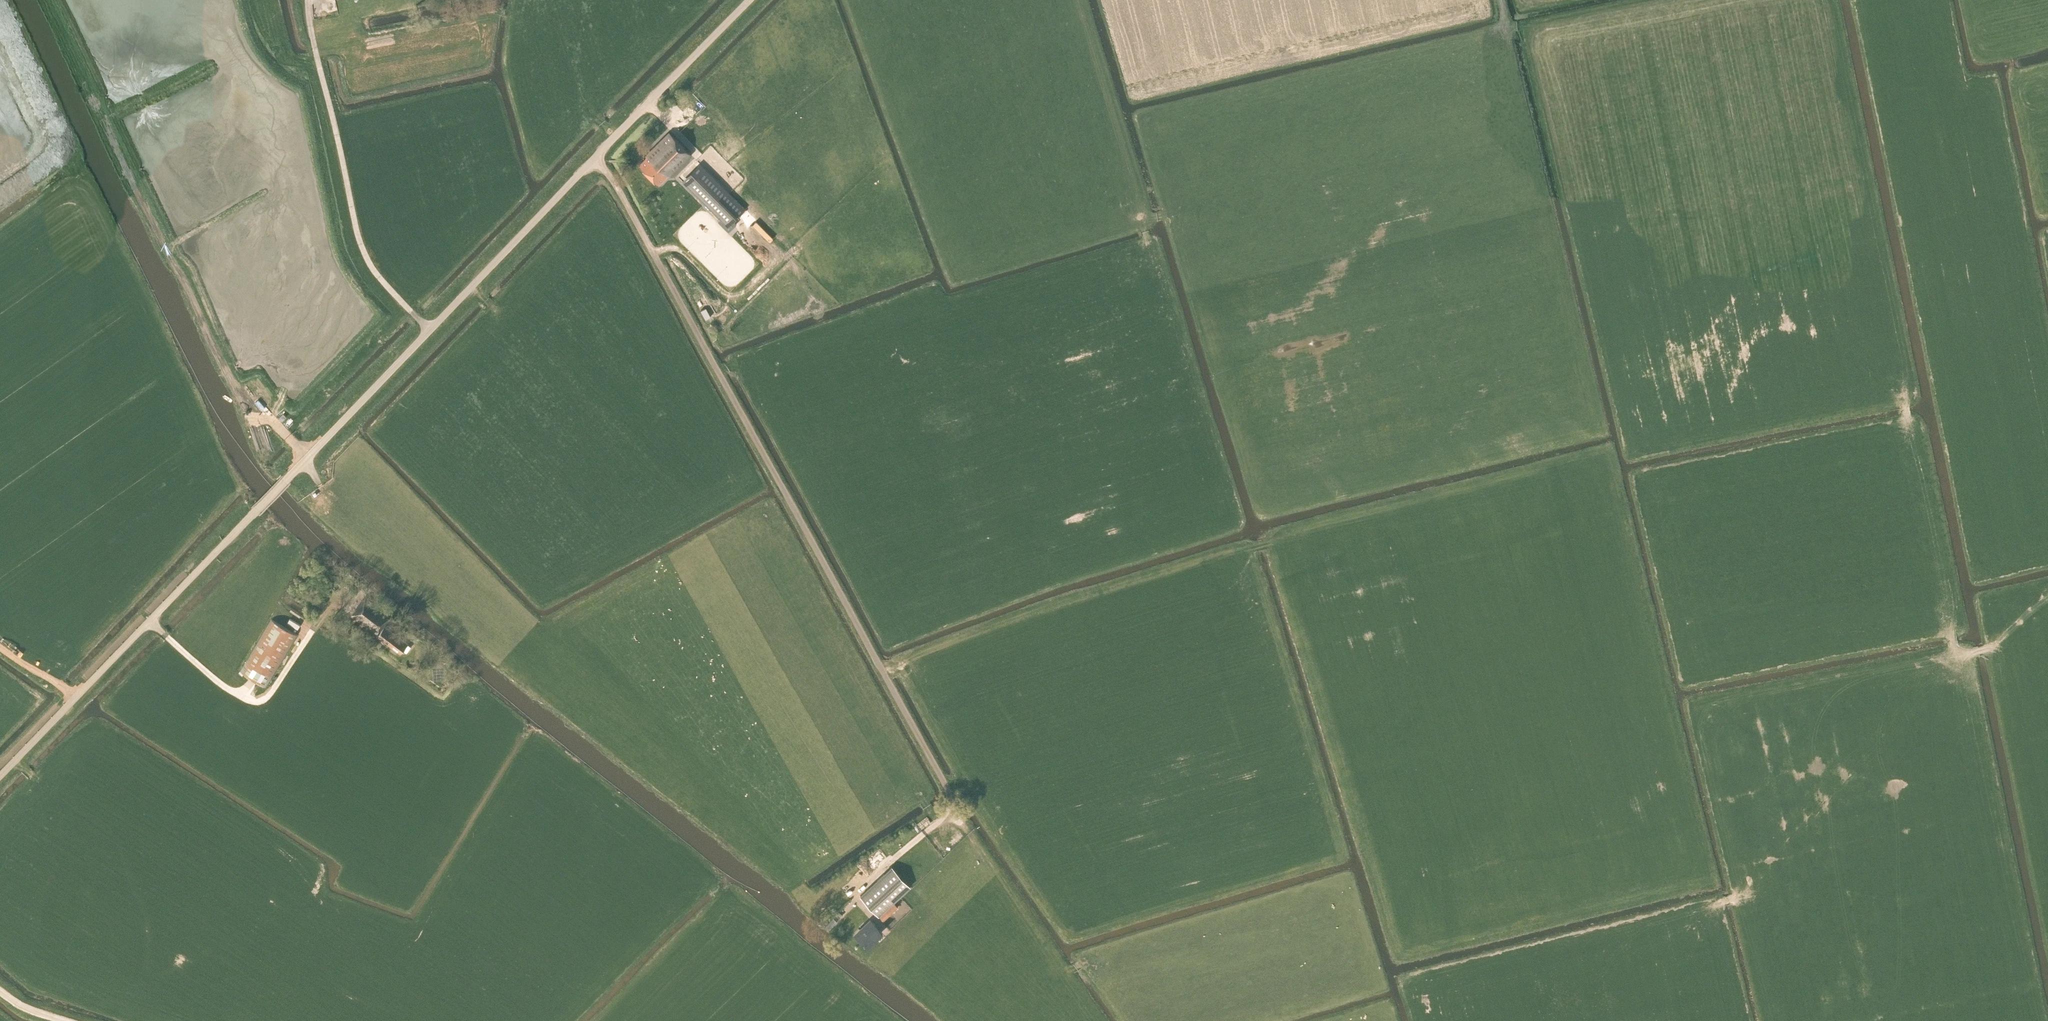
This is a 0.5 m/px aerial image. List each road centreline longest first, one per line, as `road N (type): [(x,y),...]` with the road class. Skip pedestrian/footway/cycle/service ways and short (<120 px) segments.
road 1 (unclassified): [(76,696),(752,0)]

